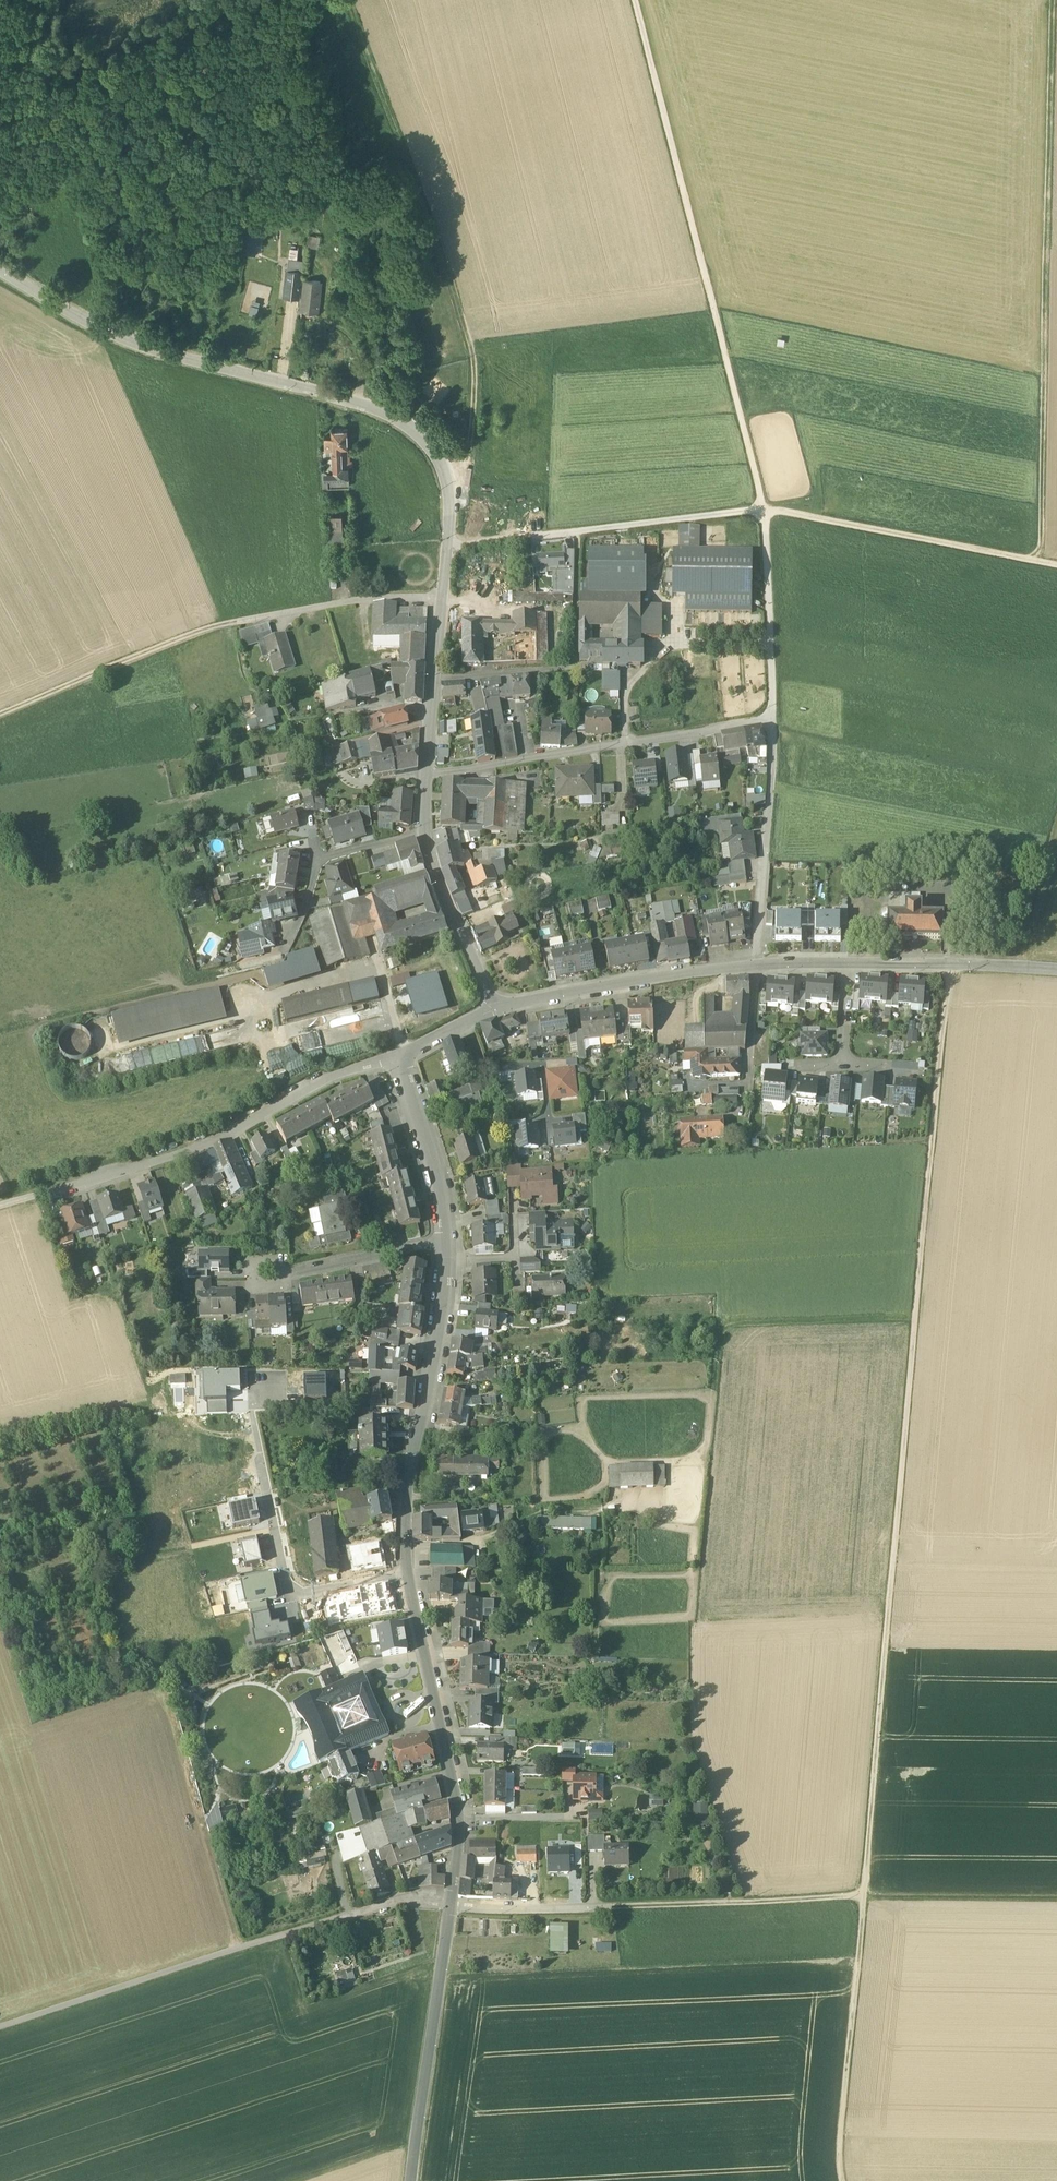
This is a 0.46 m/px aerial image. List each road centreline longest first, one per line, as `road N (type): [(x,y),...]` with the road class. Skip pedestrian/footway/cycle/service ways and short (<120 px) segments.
road 1 (track): [(947,964),(864,1896)]
road 2 (tertiary): [(442,596),(447,479),(406,425),(367,406),(127,341),(0,271)]
road 3 (track): [(1056,567),(763,507),(448,546)]
road 4 (track): [(1030,562),(1040,533),(1050,0)]
road 5 (track): [(763,507),(632,0)]
road 6 (track): [(449,495),(473,444),(473,352),(348,0)]
road 7 (residential): [(451,1905),(392,1901),(0,2029)]
road 8 (residential): [(44,1192),(213,1144),(346,1071),(398,1055)]
road 9 (track): [(23,0),(127,341)]
road 10 (residential): [(427,773),(772,722)]
road 11 (tertiary): [(408,1576),(407,1497),(448,1239)]
road 12 (tertiary): [(451,1905),(459,1810),(408,1576)]
road 13 (residential): [(408,1576),(291,1596),(252,1415),(262,1392)]
road 14 (track): [(864,1896),(841,2180)]
road 15 (tertiary): [(411,2180),(451,1905)]
road 16 (track): [(864,1896),(594,1908)]
road 17 (tertiary): [(493,1006),(757,964)]
road 18 (track): [(239,622),(174,640),(0,714)]
road 19 (track): [(915,1318),(730,1326),(718,1338),(714,1388)]
road 20 (residential): [(772,722),(757,964)]
road 21 (unclassified): [(763,507),(772,722)]
road 22 (residential): [(442,596),(366,598),(239,622)]
road 23 (tertiary): [(851,963),(1056,969)]
road 24 (residential): [(424,831),(319,860),(285,949)]
road 25 (track): [(864,1896),(1056,1899)]
road 26 (tertiary): [(448,1239),(439,1181),(398,1055)]
road 27 (tertiary): [(493,1006),(436,878),(424,831)]
road 28 (tertiary): [(427,773),(442,596)]
road 29 (residential): [(448,1239),(280,1273)]
road 30 (residential): [(594,1908),(451,1905)]
road 31 (track): [(241,1948),(205,1822)]
road 32 (residential): [(757,964),(744,1088)]

